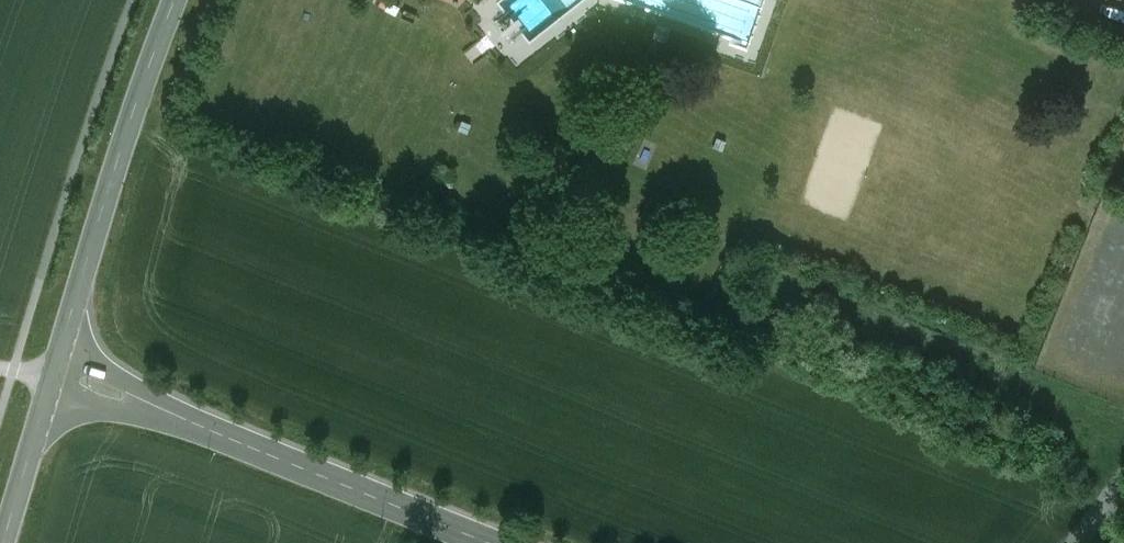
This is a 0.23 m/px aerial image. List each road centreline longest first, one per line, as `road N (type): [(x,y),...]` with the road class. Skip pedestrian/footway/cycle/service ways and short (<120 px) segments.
road 1 (unclassified): [(54,371),(486,542)]
road 2 (tertiary): [(54,371),(177,0)]
road 3 (tertiary): [(3,542),(54,371)]

